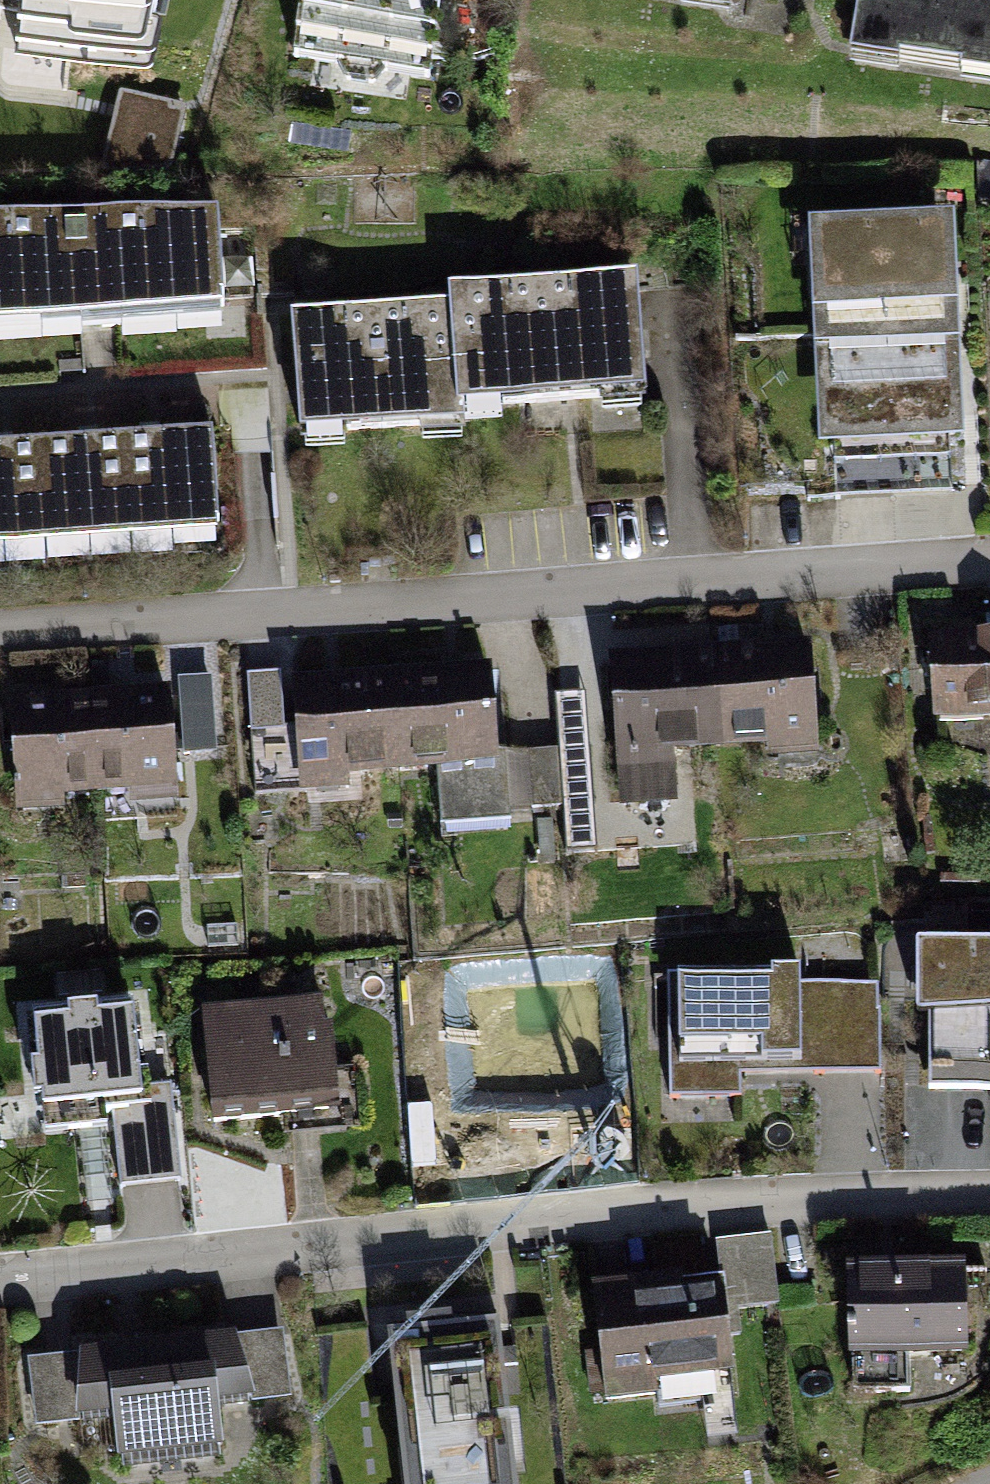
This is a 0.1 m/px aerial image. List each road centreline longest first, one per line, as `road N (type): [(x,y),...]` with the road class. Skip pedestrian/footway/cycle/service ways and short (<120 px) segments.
road 1 (residential): [(0,1285),(795,1200),(989,1195)]
road 2 (residential): [(0,630),(989,558)]

